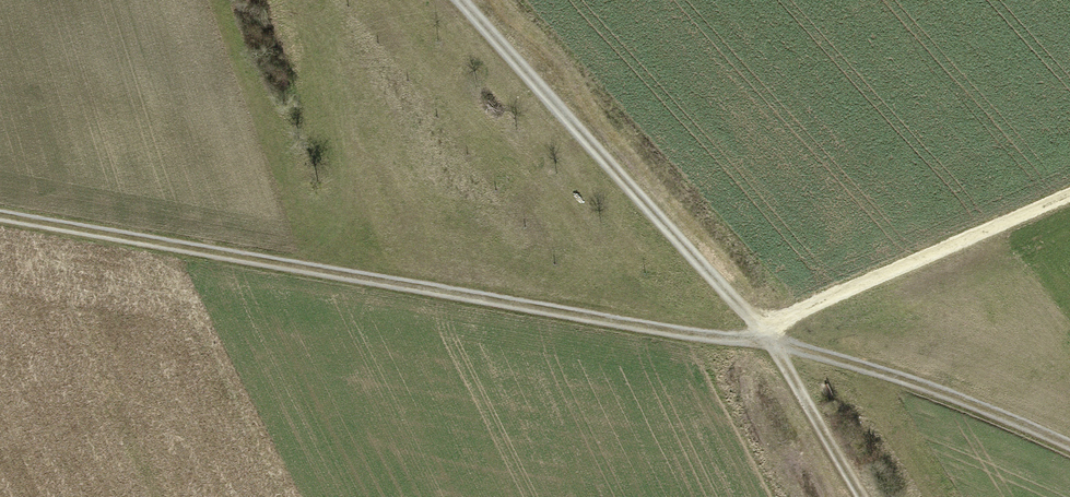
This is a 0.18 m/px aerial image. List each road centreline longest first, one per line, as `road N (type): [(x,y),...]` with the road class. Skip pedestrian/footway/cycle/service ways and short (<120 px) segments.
road 1 (track): [(1069,445),(985,404),(769,329),(0,207)]
road 2 (track): [(457,0),(769,329),(877,496)]
road 3 (track): [(769,329),(1069,203)]

